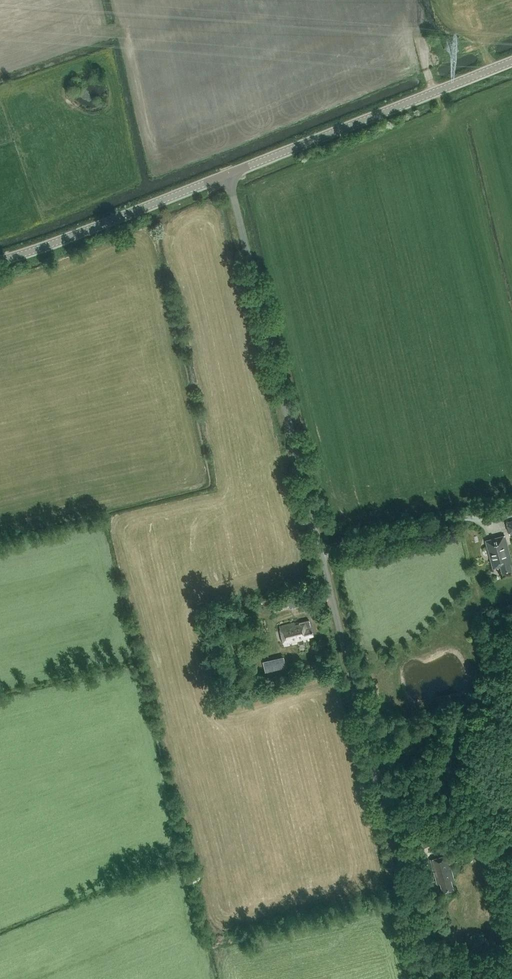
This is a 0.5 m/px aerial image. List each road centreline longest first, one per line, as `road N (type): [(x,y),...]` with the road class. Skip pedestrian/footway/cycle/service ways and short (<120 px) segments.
road 1 (unclassified): [(433,978),(229,174)]
road 2 (tertiary): [(229,174),(511,61)]
road 3 (tertiary): [(0,260),(229,174)]
road 4 (track): [(320,542),(465,514),(489,521)]

